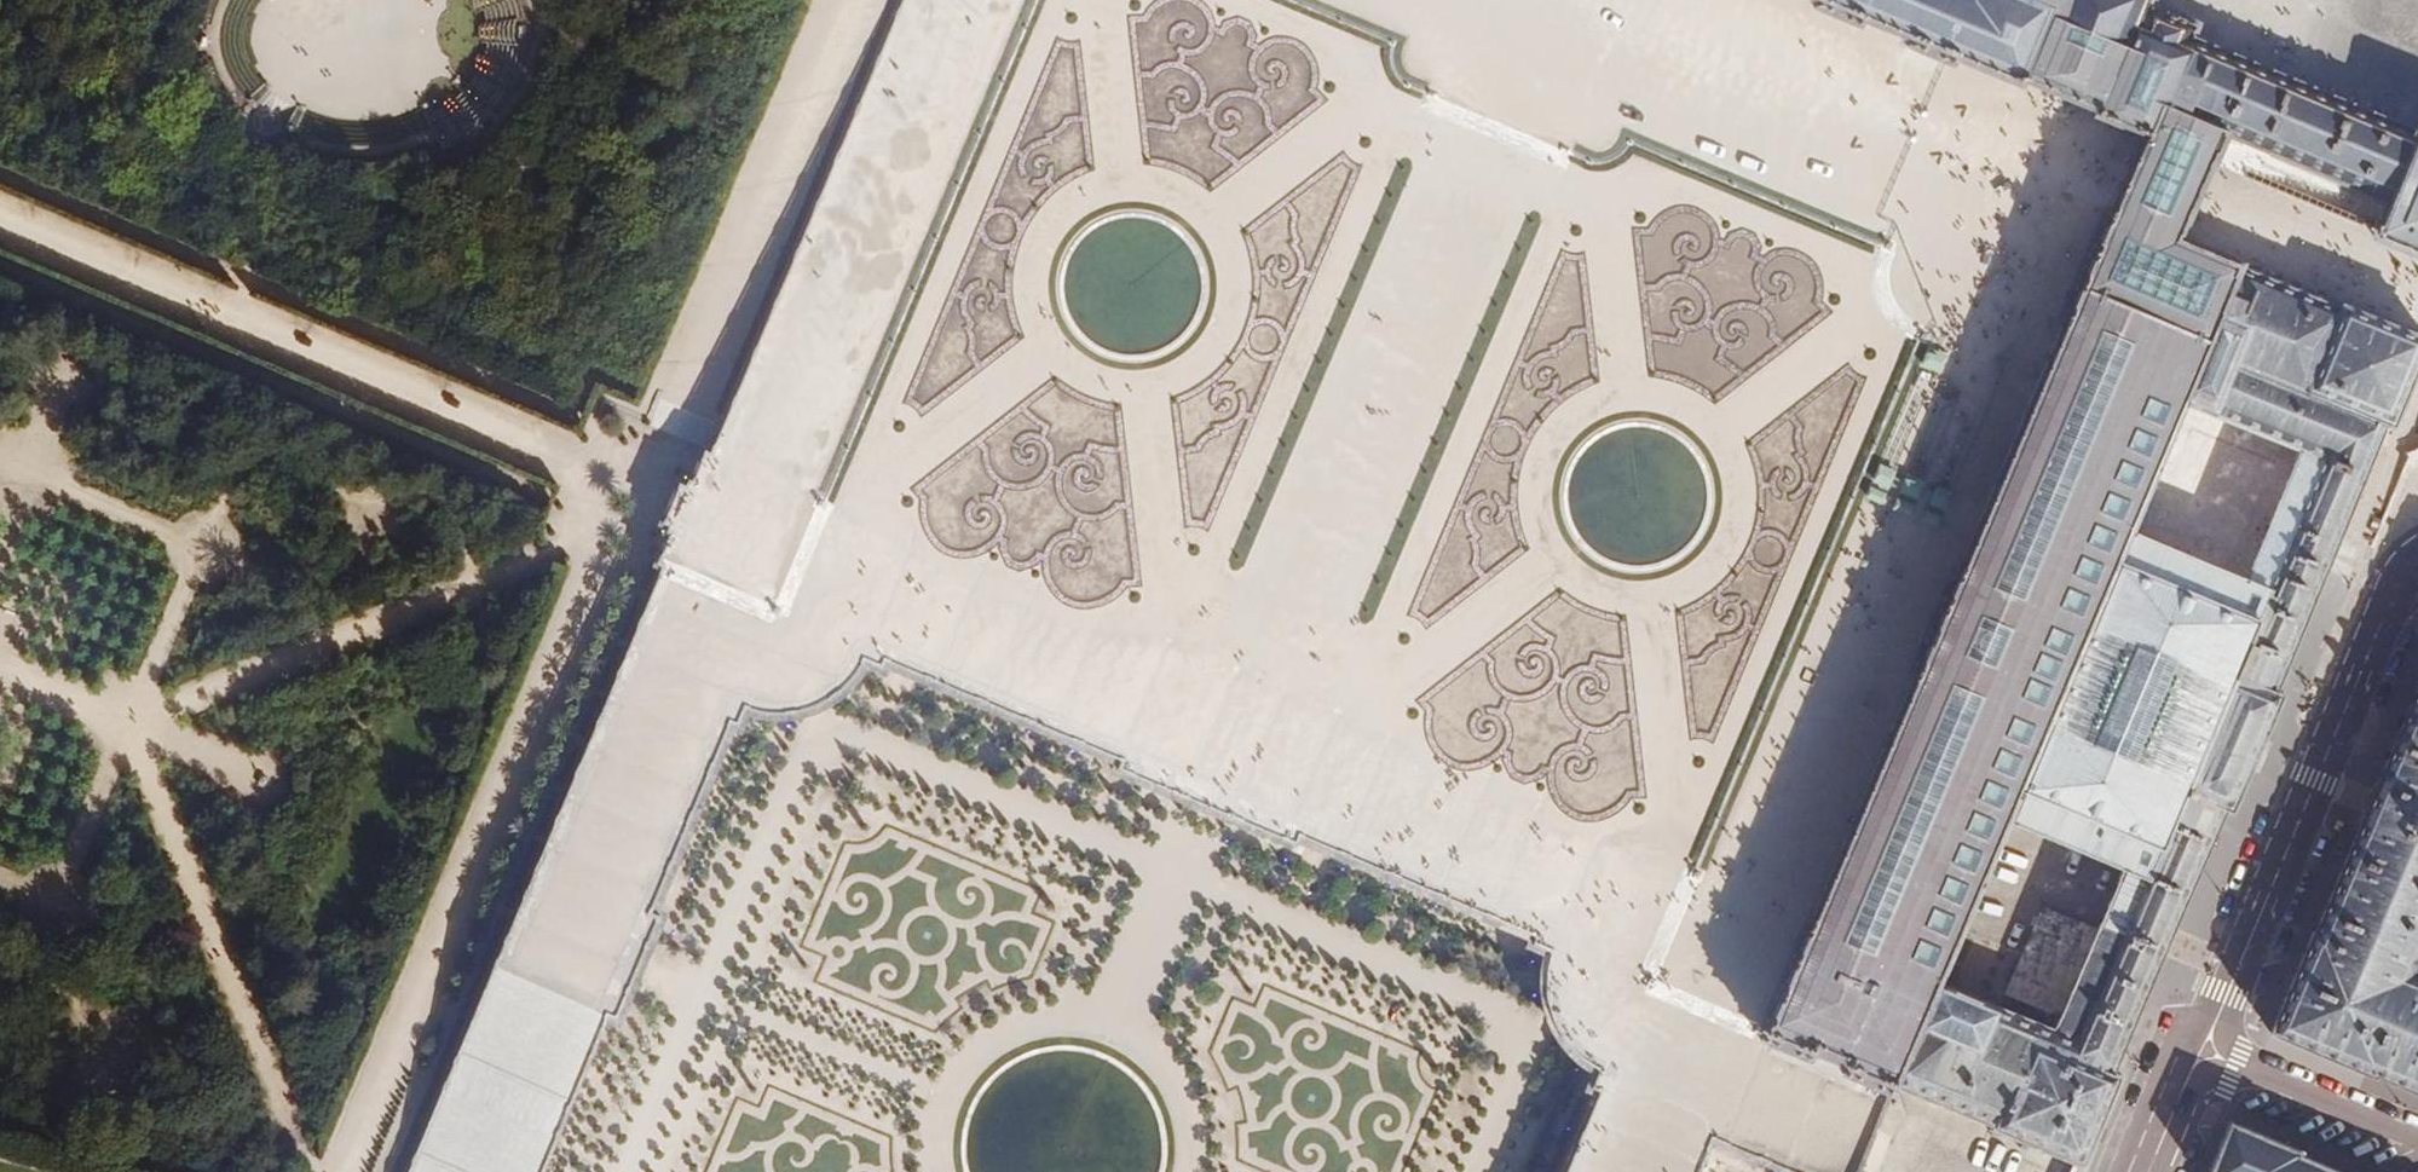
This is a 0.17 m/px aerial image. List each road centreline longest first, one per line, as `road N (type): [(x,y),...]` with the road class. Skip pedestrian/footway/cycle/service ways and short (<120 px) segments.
road 1 (secondary): [(2417,532),(2198,1045)]
road 2 (residential): [(2198,1045),(2417,1137)]
road 3 (secondary): [(2144,1171),(2198,1045)]

